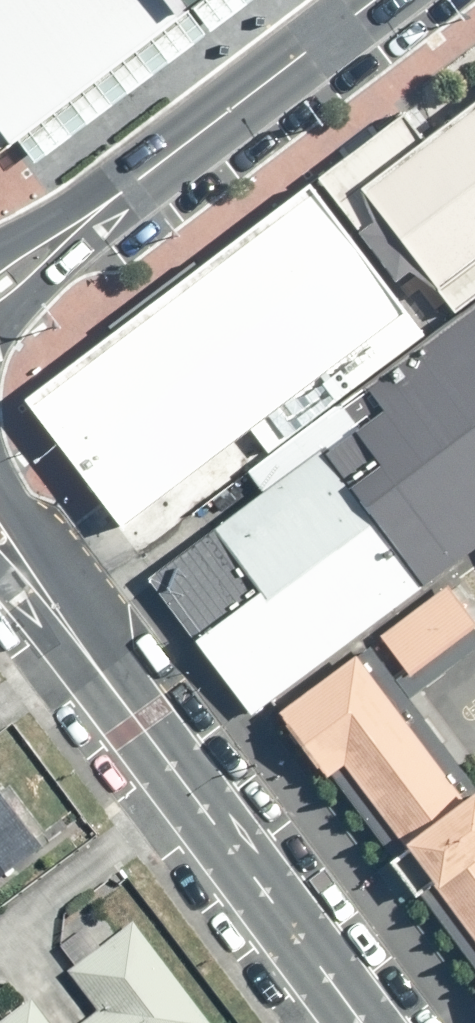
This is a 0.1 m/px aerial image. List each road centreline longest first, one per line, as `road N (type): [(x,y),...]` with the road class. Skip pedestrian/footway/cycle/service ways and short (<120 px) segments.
road 1 (residential): [(48,601),(358,1022)]
road 2 (secondary): [(95,214),(378,0)]
road 3 (secondary): [(95,214),(0,335)]
road 4 (residential): [(0,485),(48,601)]

